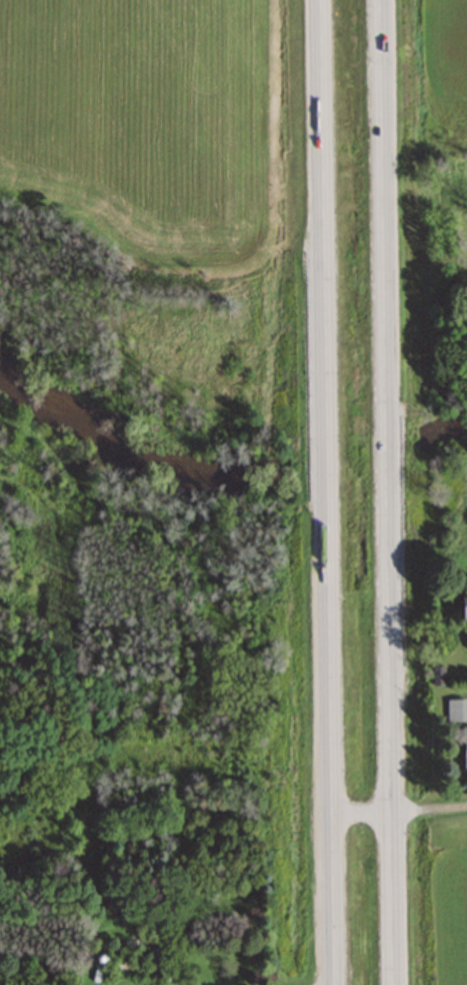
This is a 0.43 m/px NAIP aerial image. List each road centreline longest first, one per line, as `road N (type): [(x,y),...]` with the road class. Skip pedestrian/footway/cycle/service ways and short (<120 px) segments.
road 1 (trunk): [(393,984),(378,0)]
road 2 (trunk): [(321,0),(335,984)]

